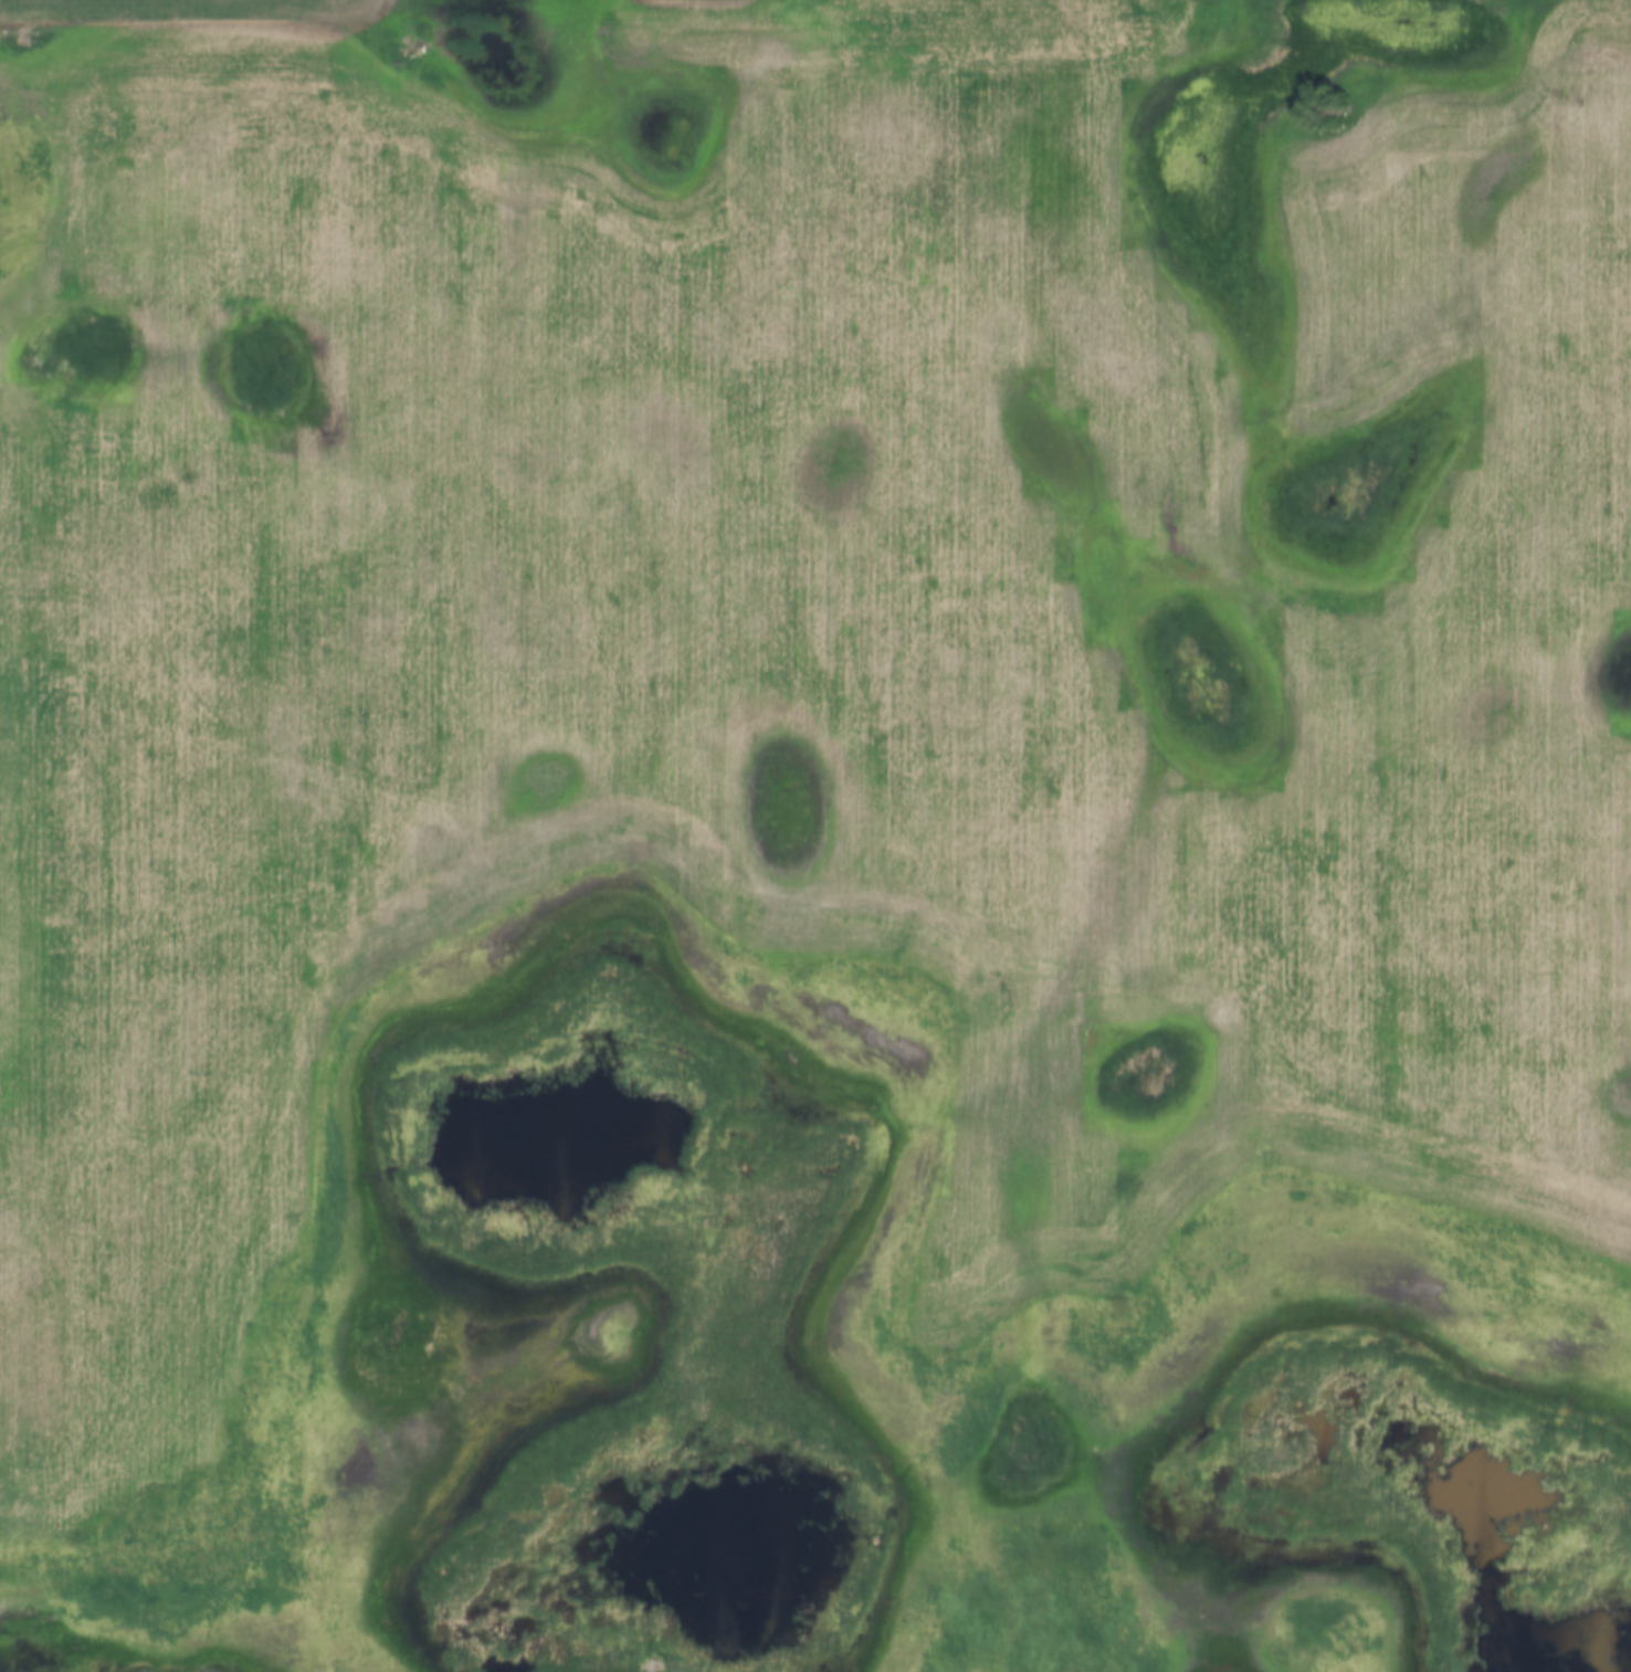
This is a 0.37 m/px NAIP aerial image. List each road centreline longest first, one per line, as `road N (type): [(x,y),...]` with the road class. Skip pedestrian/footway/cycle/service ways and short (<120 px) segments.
road 1 (residential): [(1630,6),(1549,10),(1462,59),(1377,75),(1288,62),(1145,12),(642,23),(600,38),(527,111),(488,124),(428,111),(336,53),(295,42),(87,55),(0,76)]

